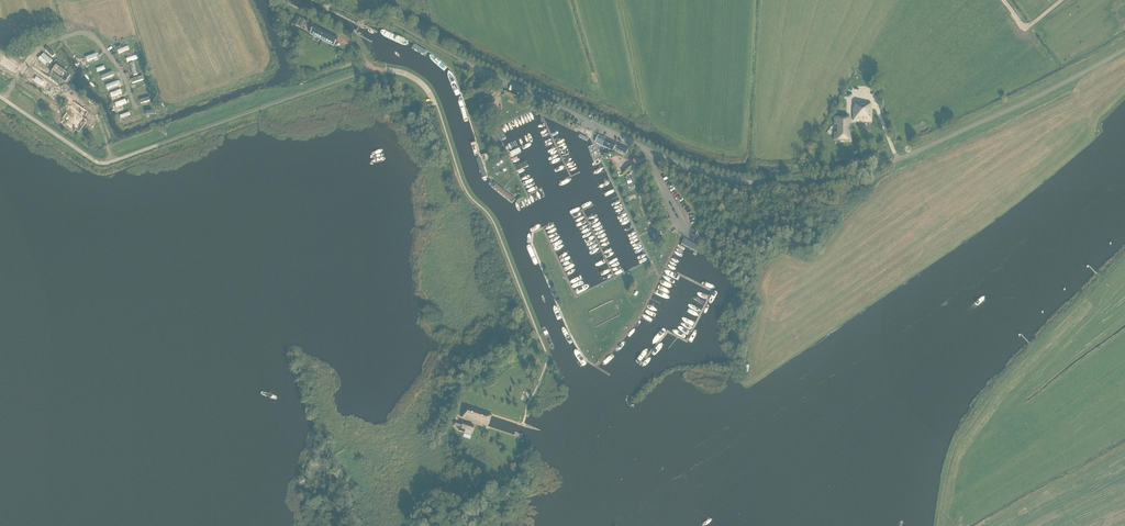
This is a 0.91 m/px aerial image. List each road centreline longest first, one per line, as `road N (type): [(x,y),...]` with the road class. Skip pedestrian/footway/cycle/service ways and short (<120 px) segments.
road 1 (unclassified): [(850,178),(750,182),(696,169),(460,59)]
road 2 (unclassified): [(850,178),(1001,116),(1124,51)]
road 3 (unclassified): [(157,145),(101,163),(0,98)]

